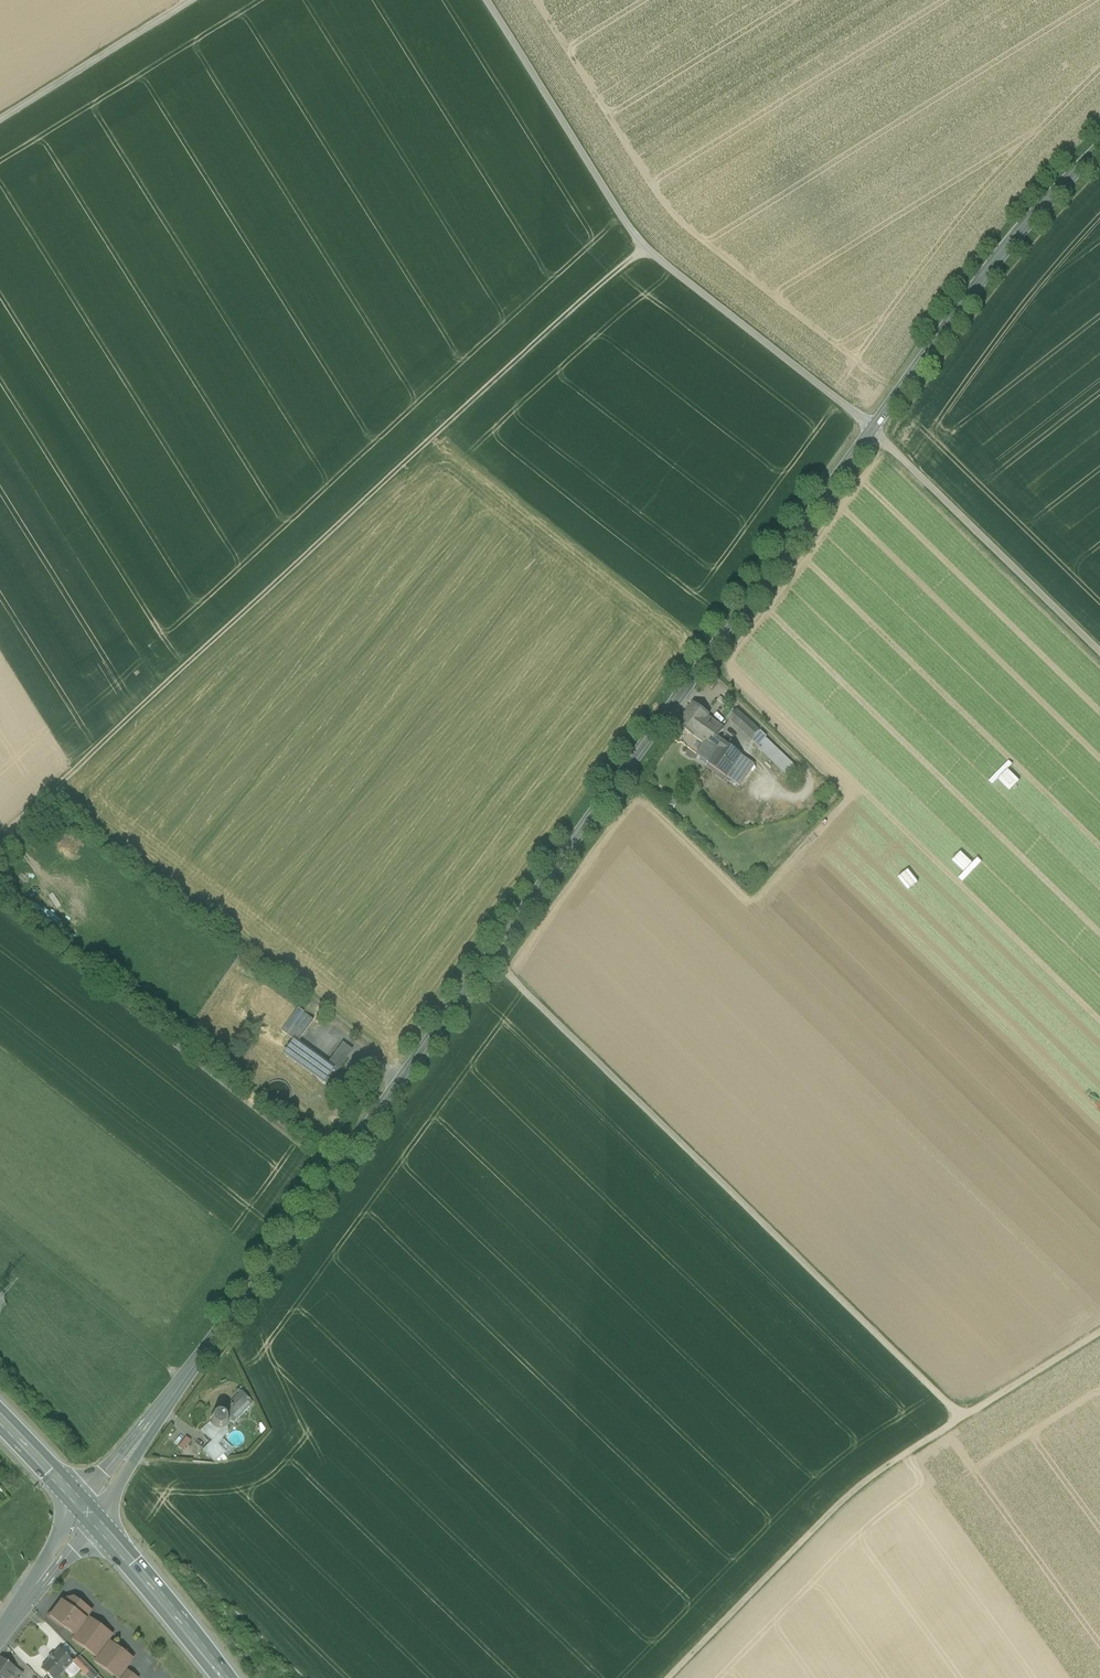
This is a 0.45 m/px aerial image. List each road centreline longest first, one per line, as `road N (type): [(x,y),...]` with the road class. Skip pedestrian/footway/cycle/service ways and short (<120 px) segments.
road 1 (secondary): [(1099,152),(1020,234),(874,429),(88,1513)]
road 2 (track): [(0,838),(641,247)]
road 3 (track): [(489,959),(961,1418)]
road 4 (track): [(1099,650),(874,429),(641,247)]
road 5 (track): [(661,1677),(863,1481),(961,1418)]
road 6 (track): [(641,247),(486,0)]
road 7 (unclassified): [(188,0),(0,118)]
road 8 (primary): [(88,1513),(224,1677)]
road 9 (track): [(961,1418),(1099,1331)]
road 10 (tertiary): [(88,1513),(0,1636)]
road 11 (primary): [(0,1419),(88,1513)]

